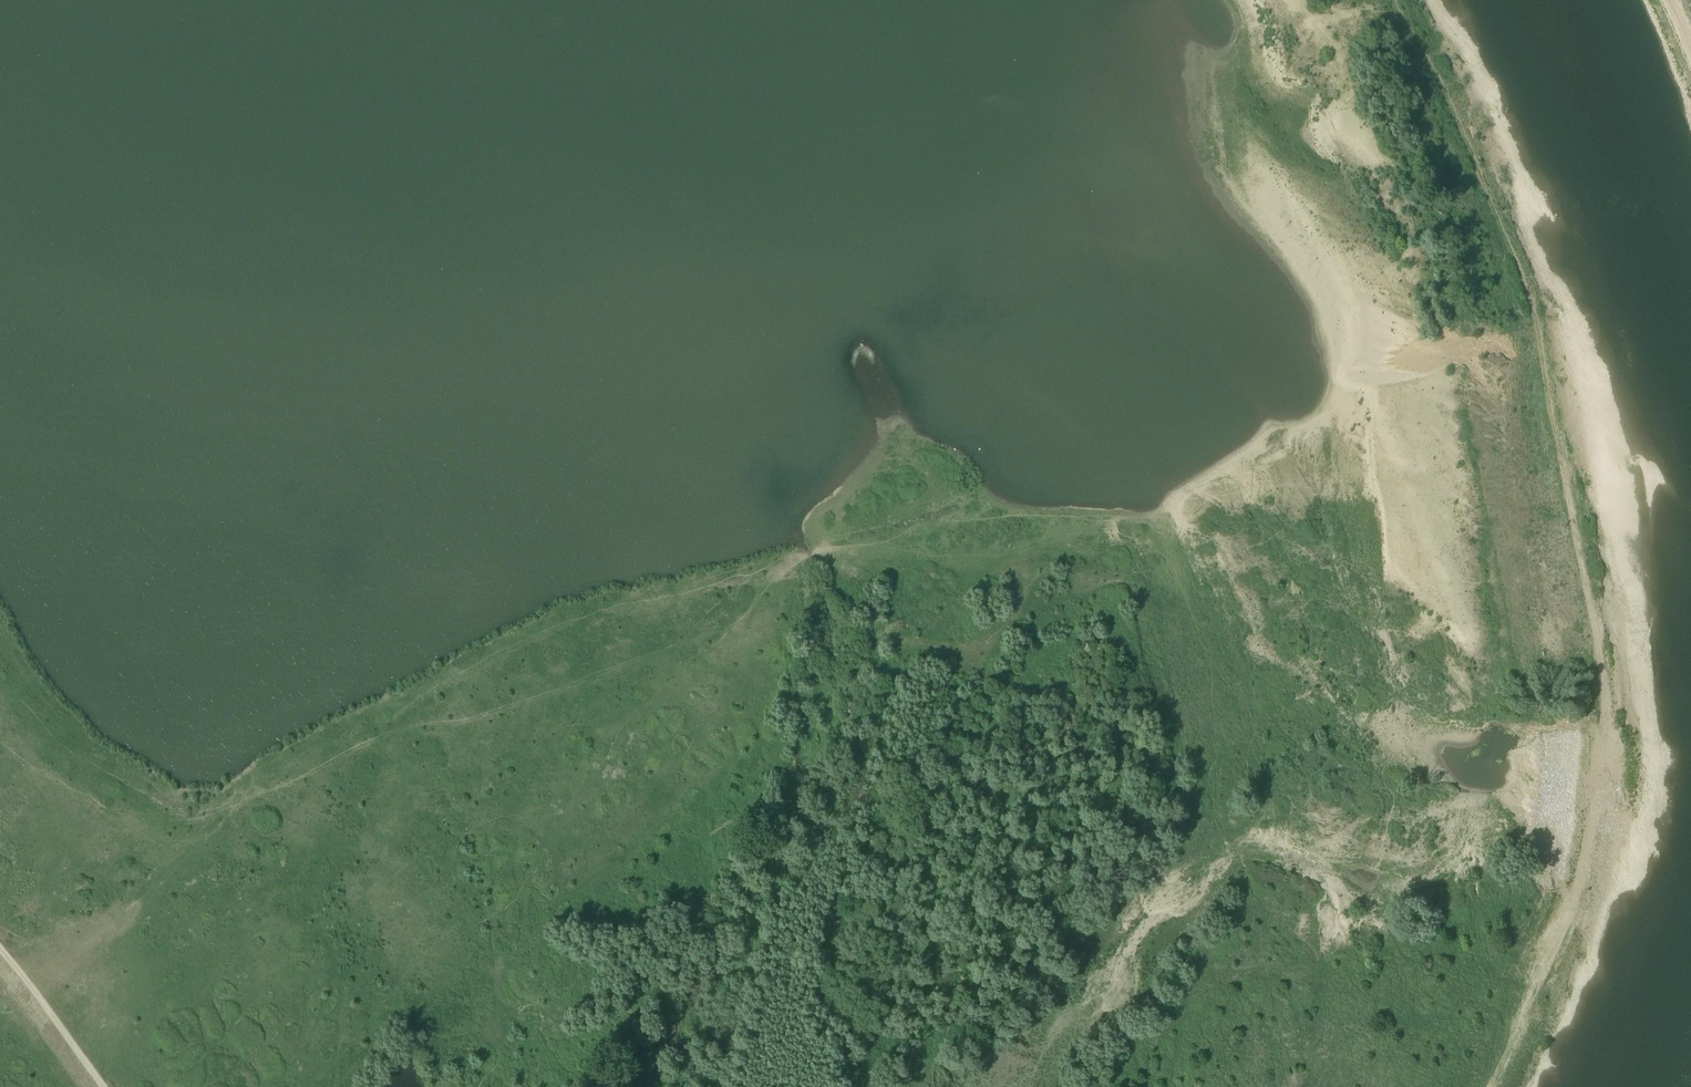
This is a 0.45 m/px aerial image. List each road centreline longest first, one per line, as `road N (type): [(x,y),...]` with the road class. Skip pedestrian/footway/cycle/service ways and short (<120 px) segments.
road 1 (track): [(1485,1086),(1520,1033),(1570,911),(1604,755),(1601,660),(1557,447)]
road 2 (track): [(94,1086),(0,963)]

